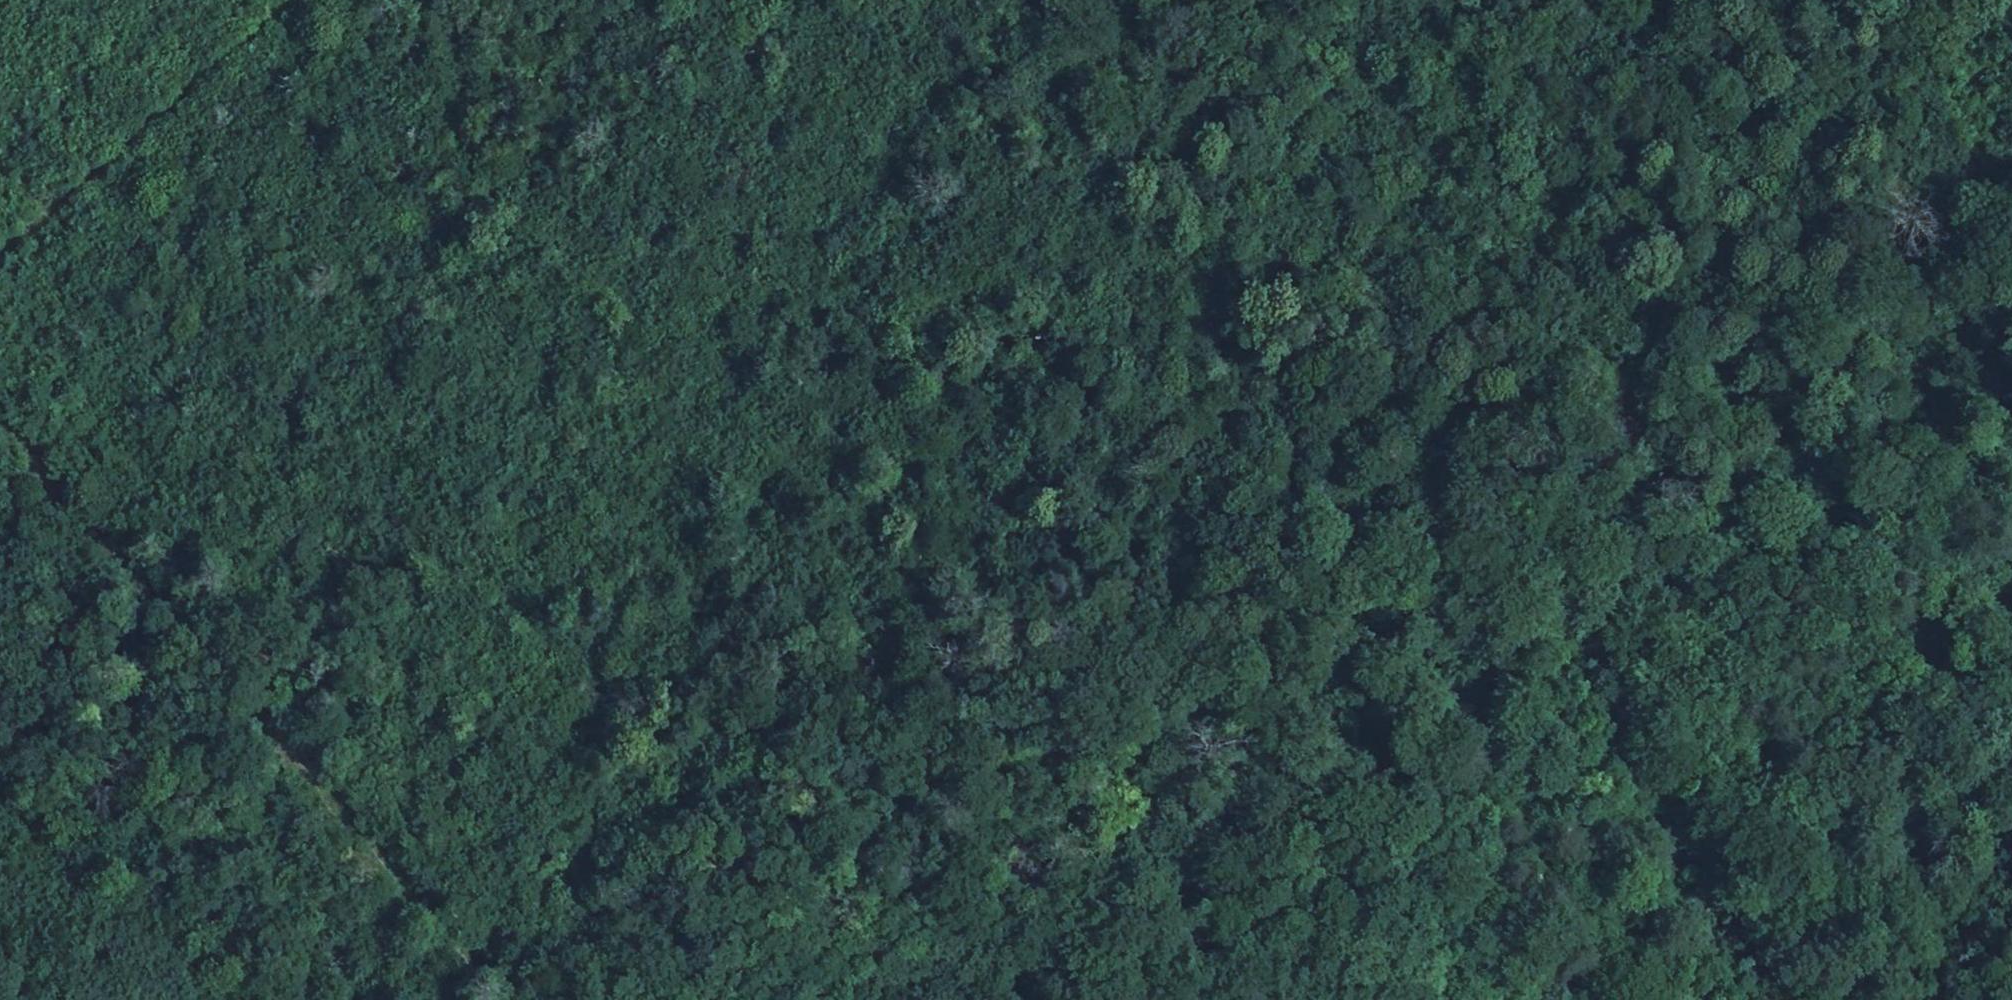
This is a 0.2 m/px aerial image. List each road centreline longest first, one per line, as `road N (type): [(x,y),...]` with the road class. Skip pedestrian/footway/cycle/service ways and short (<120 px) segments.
road 1 (track): [(1760,999),(1806,918),(2011,624)]

